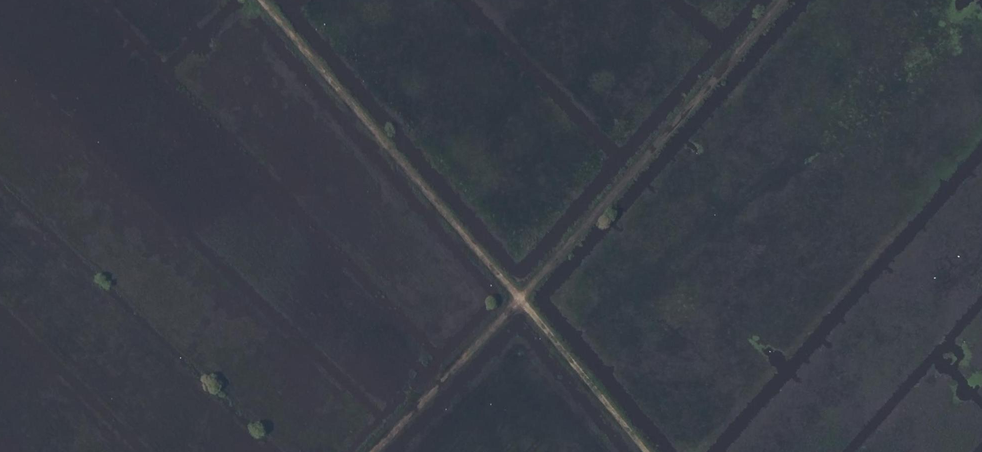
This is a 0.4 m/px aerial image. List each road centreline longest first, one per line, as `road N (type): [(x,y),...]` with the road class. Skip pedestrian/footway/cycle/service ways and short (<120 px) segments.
road 1 (track): [(785,0),(374,451)]
road 2 (track): [(261,0),(651,451)]

